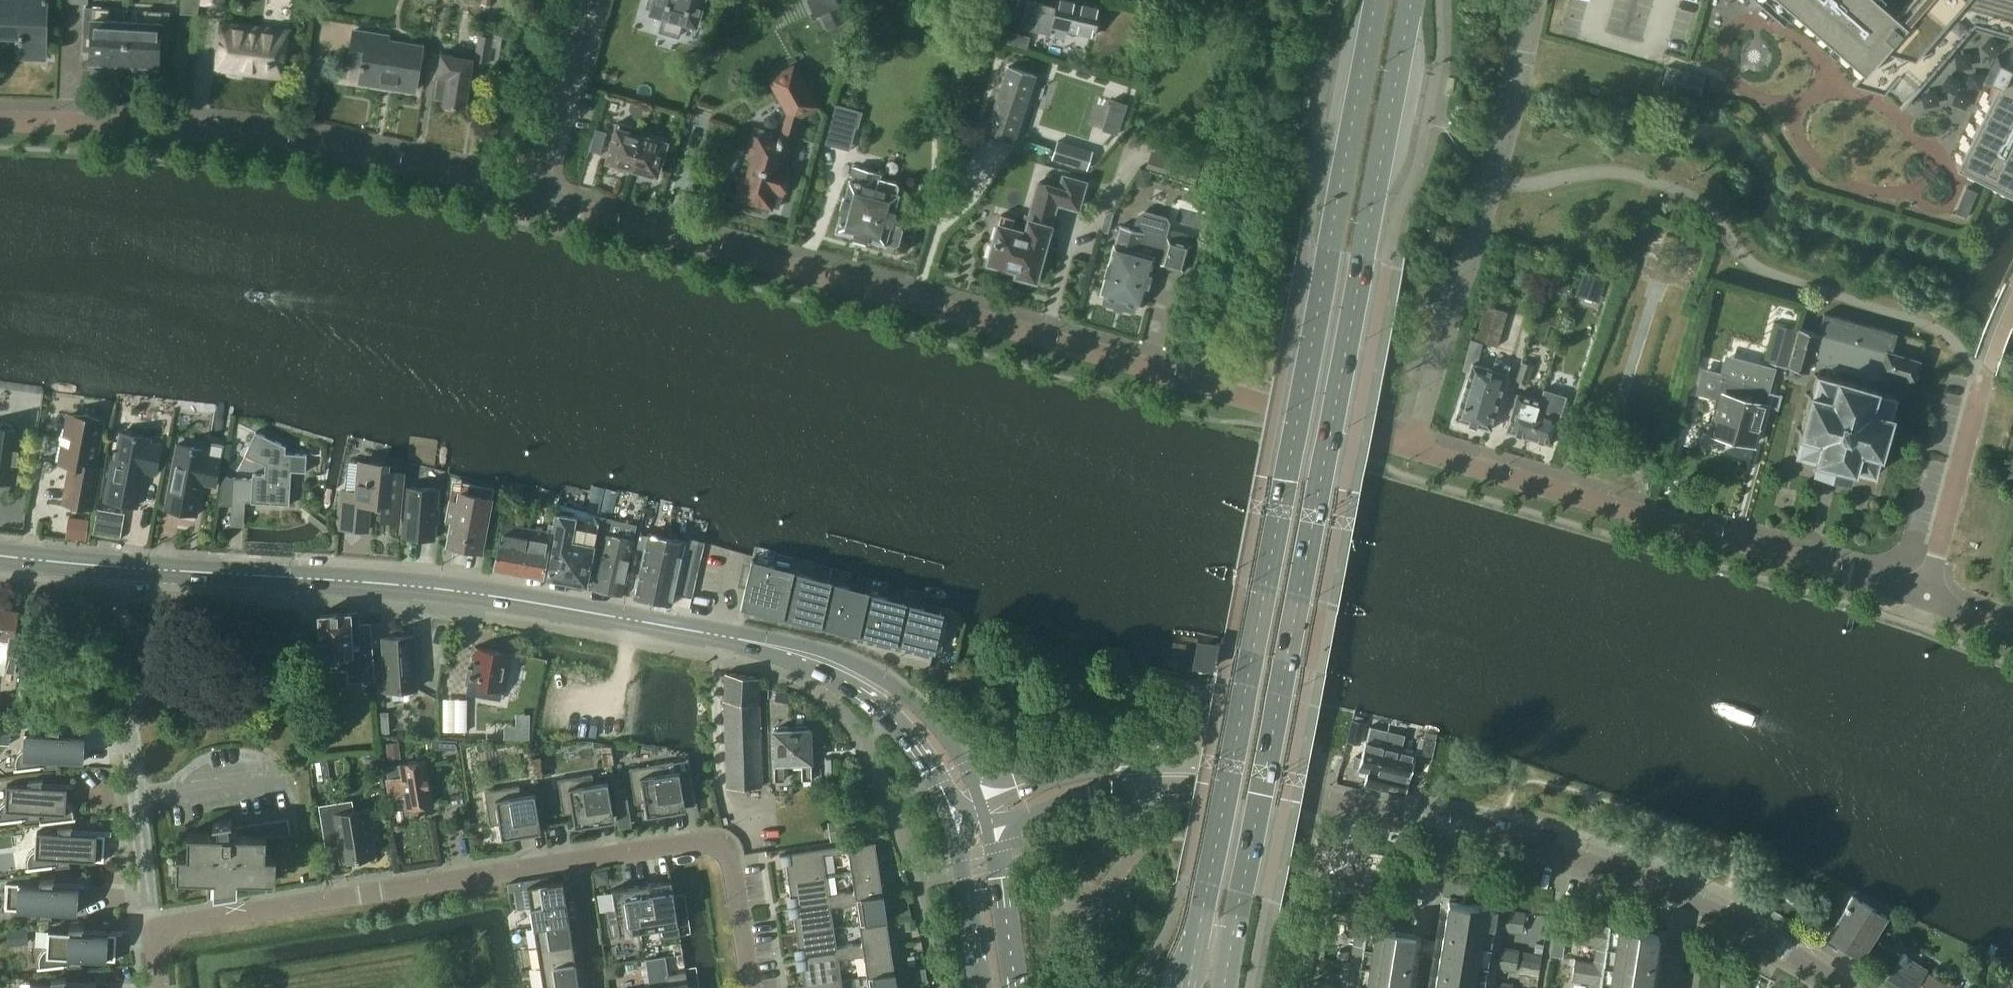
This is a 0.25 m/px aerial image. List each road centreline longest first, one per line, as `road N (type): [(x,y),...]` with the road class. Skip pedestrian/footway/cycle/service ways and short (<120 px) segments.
road 1 (primary): [(1225,987),(1416,0)]
road 2 (primary): [(1377,0),(1189,987)]
road 3 (primary): [(839,667),(741,640),(417,581),(0,559)]
road 4 (residential): [(1211,389),(537,199)]
road 5 (residential): [(537,199),(308,146),(149,127),(0,122)]
road 6 (residential): [(1927,596),(1420,446)]
road 7 (residential): [(1420,446),(1535,0)]
road 8 (residential): [(164,933),(578,860)]
road 9 (residential): [(578,860),(711,842),(724,850),(751,987)]
road 10 (residential): [(1448,820),(1311,791),(1180,776)]
road 11 (residential): [(1689,897),(1566,851),(1448,820)]
road 12 (residential): [(1927,596),(1986,372)]
road 13 (residential): [(1211,389),(1420,446)]
road 14 (residential): [(1180,776),(1141,762),(1092,765),(979,796)]
road 15 (unclassified): [(537,199),(591,0)]
road 16 (primary): [(979,796),(959,751),(918,702),(884,677),(839,667)]
road 17 (residential): [(990,822),(1180,776)]
road 18 (primary): [(839,667),(914,742),(954,817)]
road 19 (residential): [(1846,987),(1689,897)]
road 20 (primary): [(954,817),(983,987)]
road 21 (residential): [(1422,987),(1448,820)]
road 22 (primary): [(1017,987),(990,822)]
road 23 (residential): [(136,796),(287,778)]
road 24 (residential): [(164,933),(146,901),(136,796)]
road 25 (residential): [(599,987),(578,860)]

